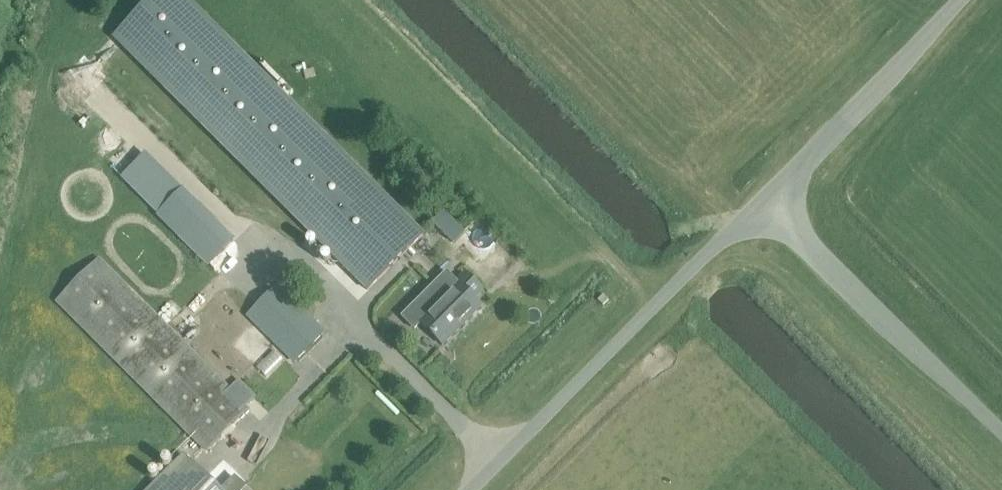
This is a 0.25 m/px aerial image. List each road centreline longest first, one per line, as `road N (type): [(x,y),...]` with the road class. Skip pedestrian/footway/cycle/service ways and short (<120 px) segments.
road 1 (unclassified): [(765,200),(464,489)]
road 2 (unclassified): [(1001,440),(765,200)]
road 3 (unclassified): [(962,0),(765,200)]

